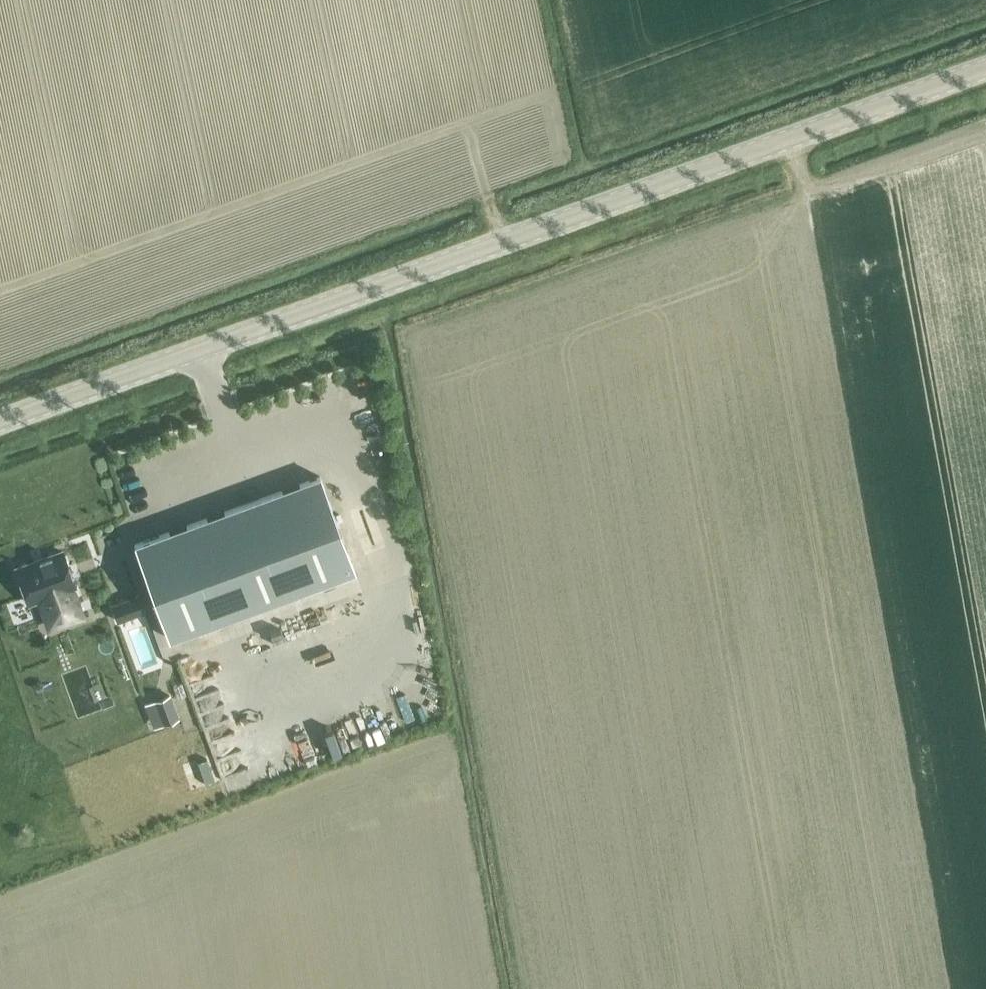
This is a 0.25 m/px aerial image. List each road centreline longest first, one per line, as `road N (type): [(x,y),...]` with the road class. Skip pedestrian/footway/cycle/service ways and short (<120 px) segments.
road 1 (tertiary): [(0,420),(985,68)]

